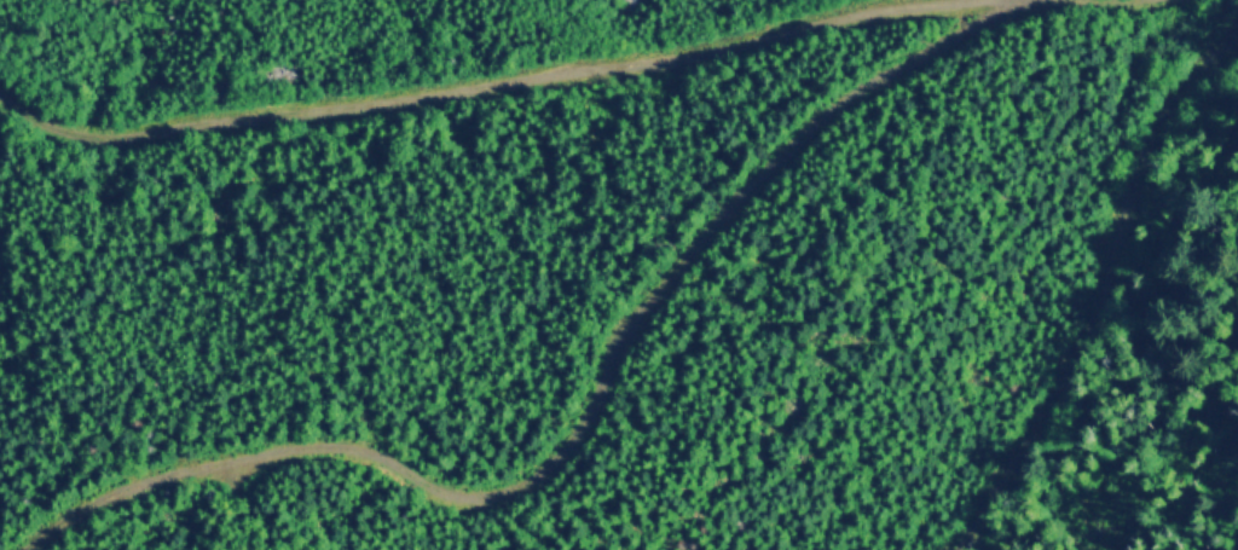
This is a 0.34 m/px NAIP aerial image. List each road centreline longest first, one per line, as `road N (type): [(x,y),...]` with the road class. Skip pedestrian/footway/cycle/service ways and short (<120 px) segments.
road 1 (track): [(1036,1),(958,36),(823,115),(774,160),(625,335),(579,430),(525,487),(485,502),(458,499),(339,446),(261,453),(175,474),(76,514),(31,549)]
road 2 (track): [(971,0),(661,64),(210,121),(132,141),(64,132),(0,93)]
road 3 (track): [(955,549),(1077,352),(1142,144),(1237,15)]
road 4 (track): [(1130,0),(1008,0)]

